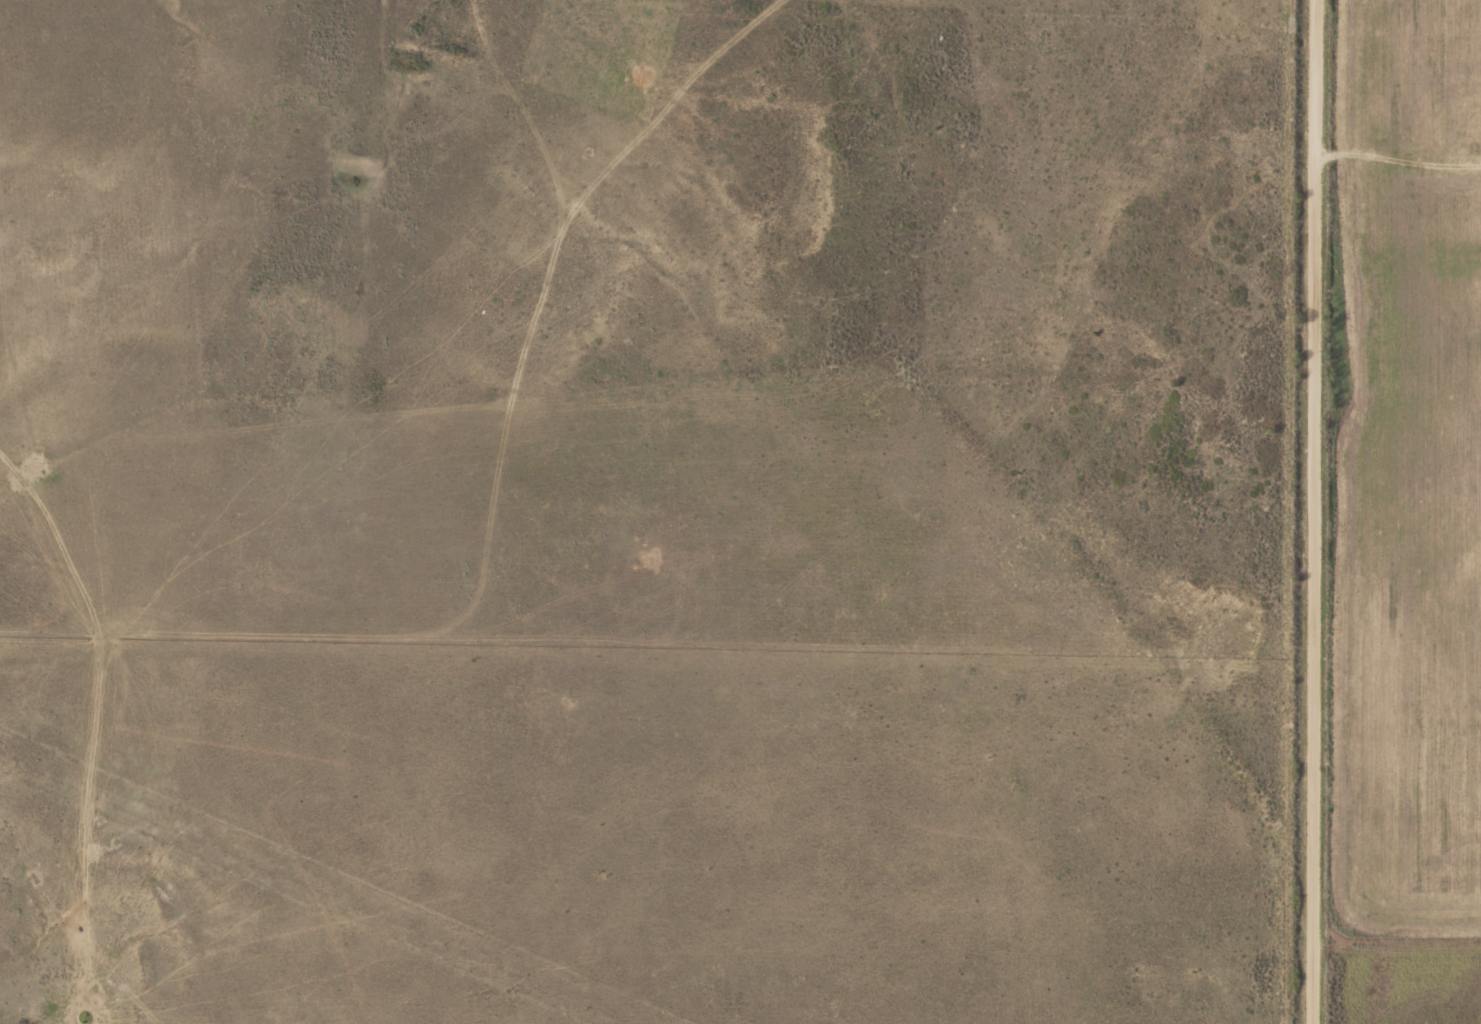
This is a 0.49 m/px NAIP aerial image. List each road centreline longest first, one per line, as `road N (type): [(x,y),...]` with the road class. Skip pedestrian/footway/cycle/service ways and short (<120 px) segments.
road 1 (residential): [(1317,1023),(1320,0)]

